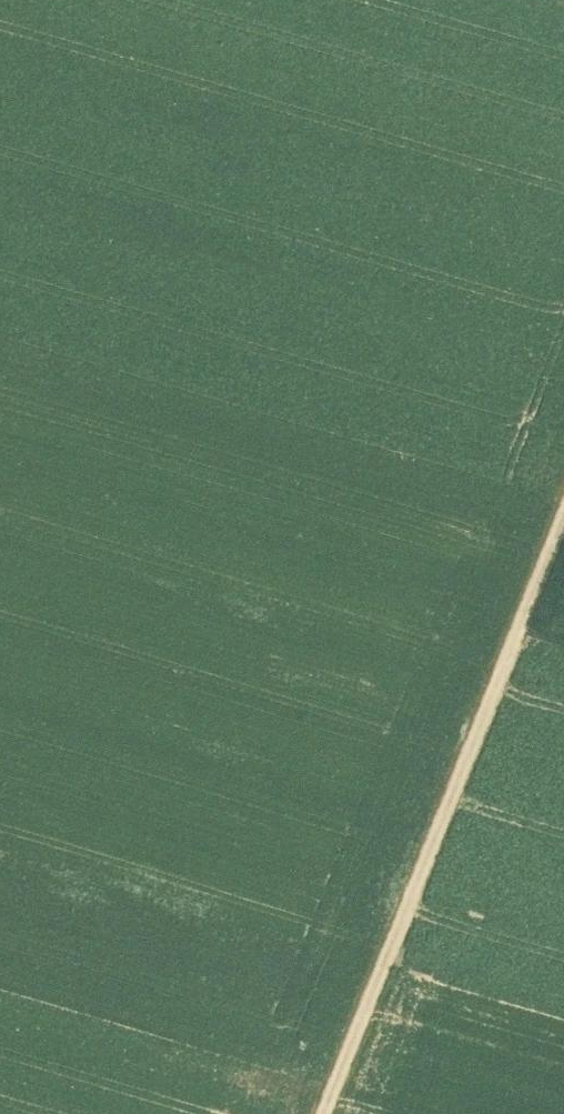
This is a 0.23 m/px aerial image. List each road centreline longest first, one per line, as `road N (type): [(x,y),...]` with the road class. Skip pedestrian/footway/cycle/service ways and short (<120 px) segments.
road 1 (track): [(325,1113),(563,520)]

